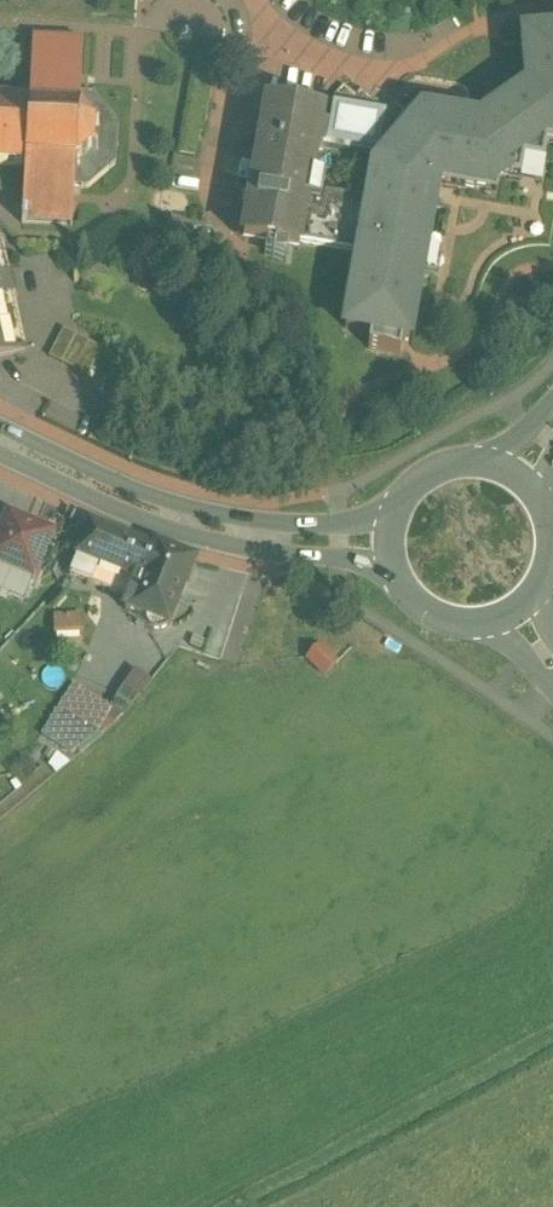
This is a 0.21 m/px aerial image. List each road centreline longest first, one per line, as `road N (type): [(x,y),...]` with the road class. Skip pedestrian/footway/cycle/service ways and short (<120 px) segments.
road 1 (primary): [(0,441),(113,496),(192,522),(255,536),(387,544)]
road 2 (primary): [(493,464),(467,461),(420,478),(391,519),(387,544)]
road 3 (residential): [(264,0),(313,38),(400,45)]
road 4 (primary): [(387,544),(402,591),(419,609),(441,621),(491,623)]

